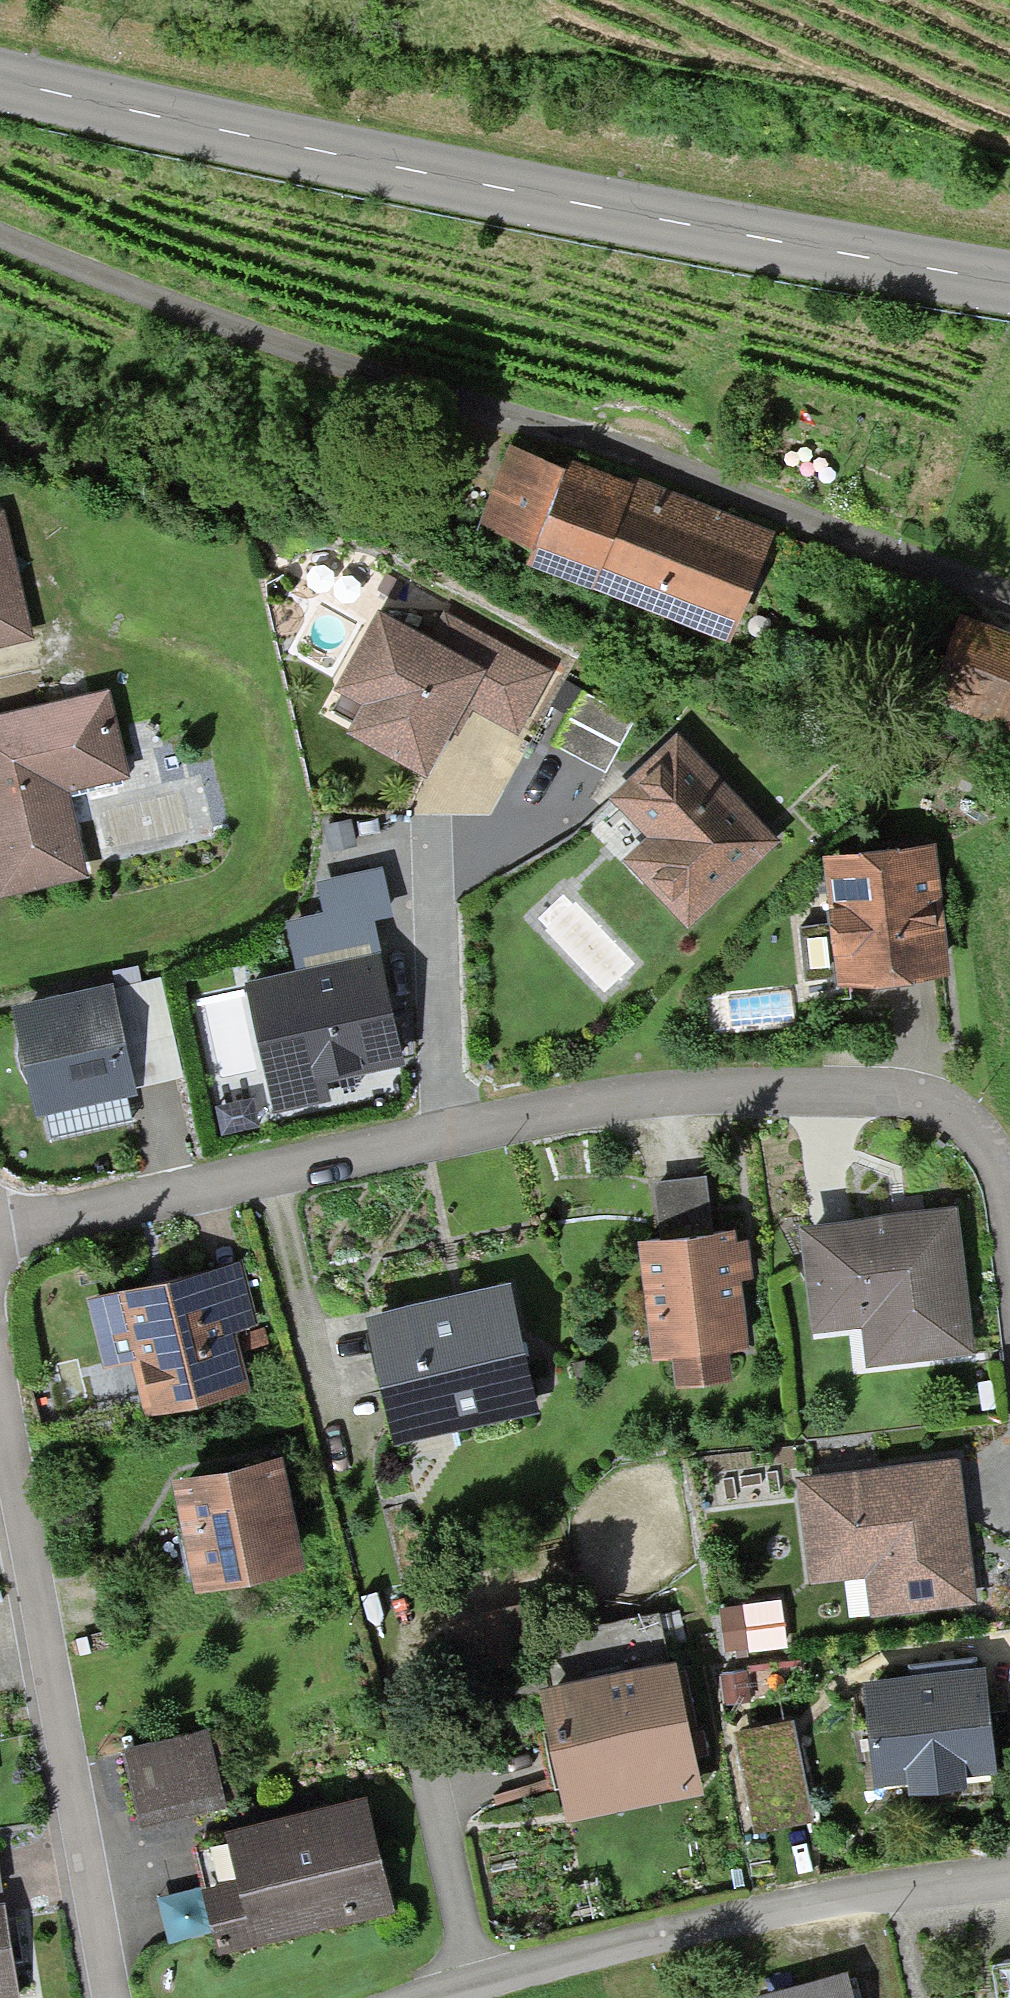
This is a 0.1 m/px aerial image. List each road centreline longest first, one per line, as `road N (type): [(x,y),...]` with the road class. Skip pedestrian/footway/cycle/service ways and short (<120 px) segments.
road 1 (residential): [(1009,1222),(995,1156),(943,1120),(875,1096),(686,1098),(442,1139),(0,1237)]
road 2 (residential): [(1009,609),(0,241)]
road 3 (tertiary): [(0,78),(614,213),(1009,283)]
road 4 (residential): [(1009,1875),(605,1947),(439,1997)]
road 5 (residential): [(0,1451),(100,1997)]

